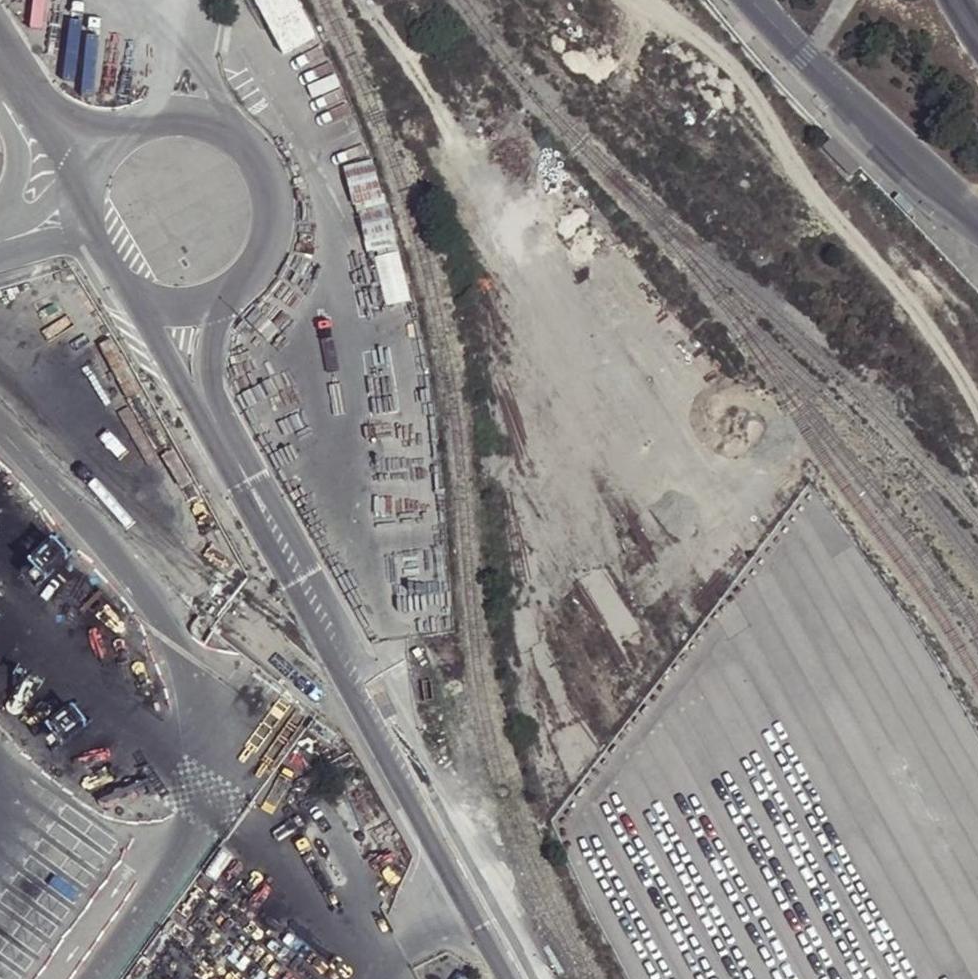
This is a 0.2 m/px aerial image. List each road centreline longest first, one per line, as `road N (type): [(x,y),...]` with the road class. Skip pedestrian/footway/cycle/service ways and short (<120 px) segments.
road 1 (track): [(364,0),(461,143),(676,523)]
road 2 (primary): [(751,0),(803,60),(977,221)]

